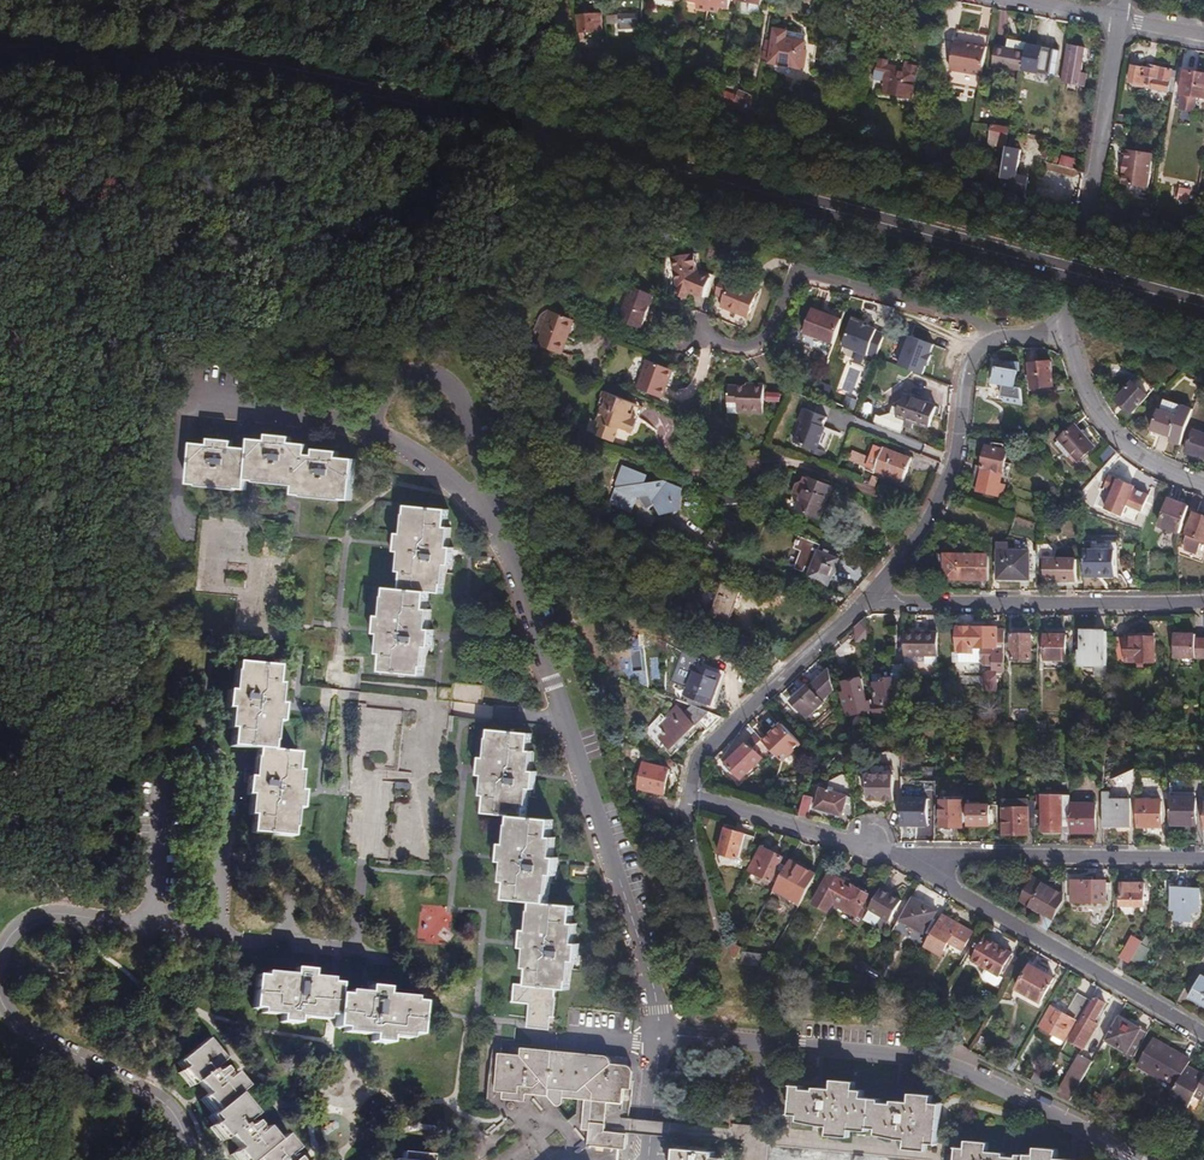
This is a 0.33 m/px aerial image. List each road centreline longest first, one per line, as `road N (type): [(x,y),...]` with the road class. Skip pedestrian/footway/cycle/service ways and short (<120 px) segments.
road 1 (secondary): [(1203,302),(315,82),(0,46)]
road 2 (residential): [(493,509),(647,966),(655,1035)]
road 3 (residential): [(655,1035),(952,1066),(1140,1159)]
road 4 (residential): [(863,602),(697,754),(686,797),(871,844)]
road 5 (residential): [(152,925),(201,931),(217,913),(225,760),(213,744),(183,741),(160,757),(153,892)]
road 6 (residential): [(871,844),(1203,1037)]
road 7 (residential): [(1063,330),(976,348),(965,366),(954,451),(926,521),(863,602)]
road 8 (residential): [(863,602),(1203,603)]
road 9 (residential): [(871,844),(971,856),(1203,861)]
road 10 (residential): [(1116,20),(1063,330)]
road 11 (residential): [(493,509),(448,380),(425,370),(397,373),(375,407),(369,436)]
road 12 (residential): [(179,1159),(166,1113),(149,1096),(18,1025),(0,1000)]
road 13 (residential): [(1063,330),(1100,424),(1132,454),(1203,486)]
road 14 (residential): [(0,955),(8,939),(38,917),(152,925)]
road 15 (residential): [(369,436),(321,418),(207,411)]
road 16 (residential): [(369,436),(493,509)]
road 17 (residential): [(655,1035),(644,1159)]
road 18 (residential): [(183,517),(177,495),(184,425),(207,411)]

